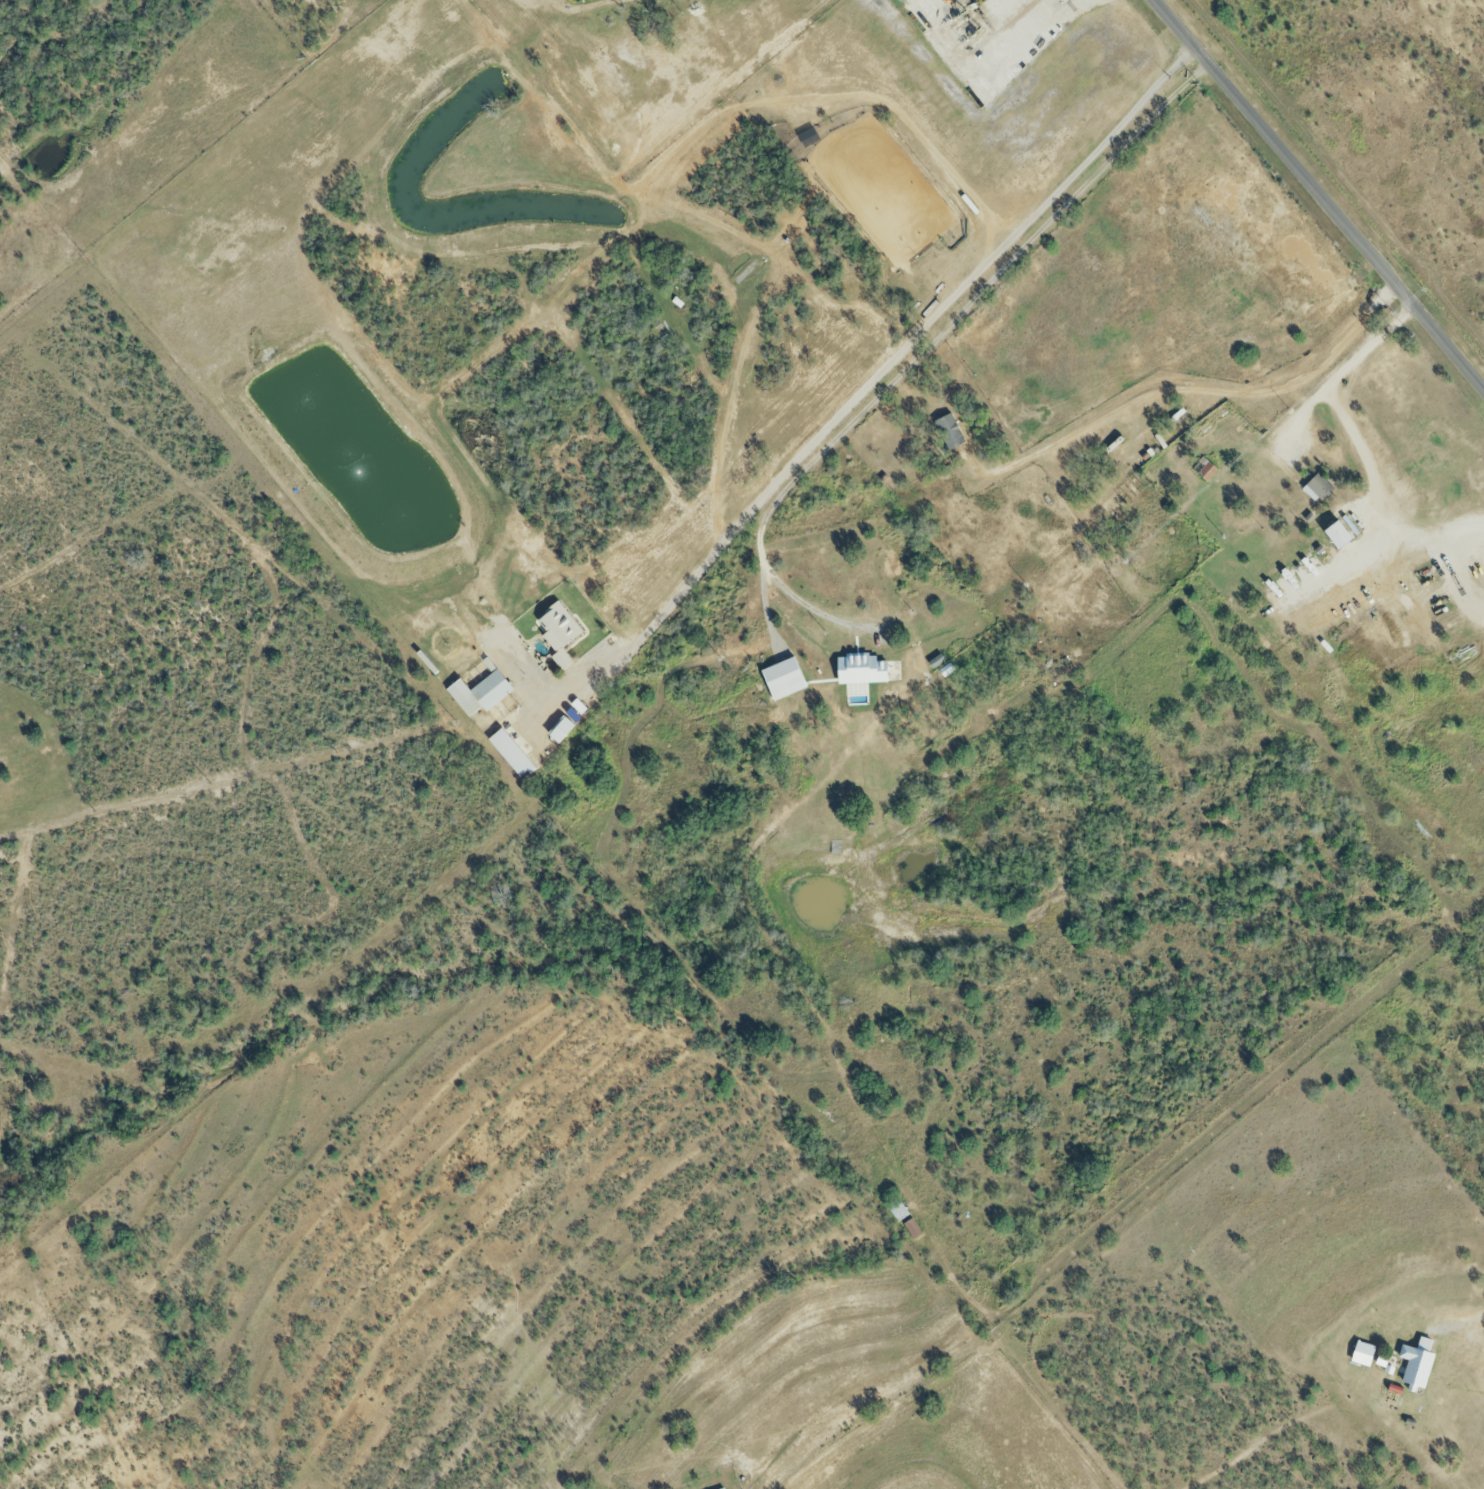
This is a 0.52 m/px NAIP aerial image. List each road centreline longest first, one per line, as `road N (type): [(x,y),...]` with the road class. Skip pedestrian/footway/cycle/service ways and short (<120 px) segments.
road 1 (residential): [(1483,382),(1153,0)]

